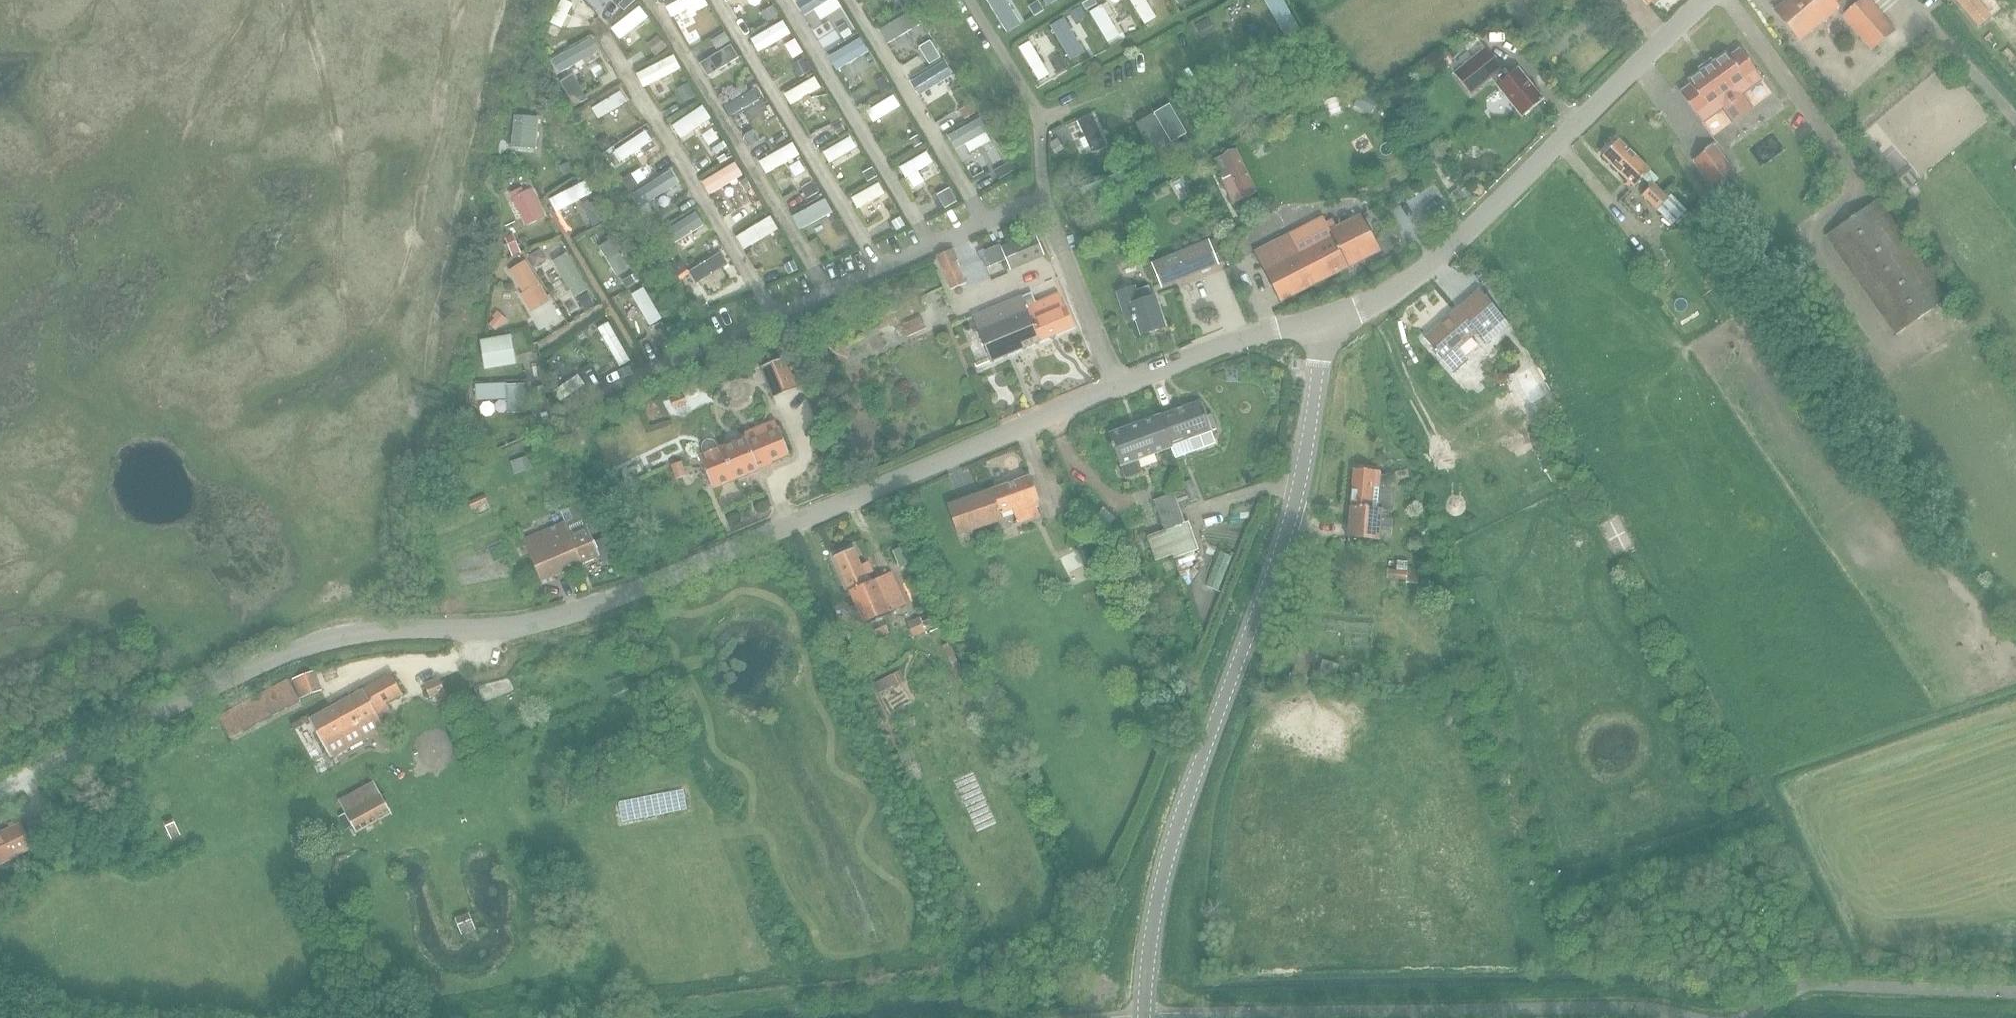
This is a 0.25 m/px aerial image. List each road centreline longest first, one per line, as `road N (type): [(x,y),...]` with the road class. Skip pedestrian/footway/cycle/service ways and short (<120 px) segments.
road 1 (unclassified): [(0,792),(332,638),(560,620),(1118,383),(1321,320)]
road 2 (unclassified): [(1143,1017),(1162,877),(1308,454),(1321,320)]
road 3 (track): [(507,0),(455,283),(365,636)]
road 4 (unclassified): [(1321,320),(1390,298),(1475,229),(1707,0)]
road 5 (track): [(650,0),(827,293)]
road 6 (track): [(607,41),(779,316)]
road 7 (track): [(721,0),(882,268)]
road 8 (track): [(783,0),(930,245)]
road 9 (track): [(850,0),(984,220)]
road 10 (track): [(2015,116),(1907,0)]

